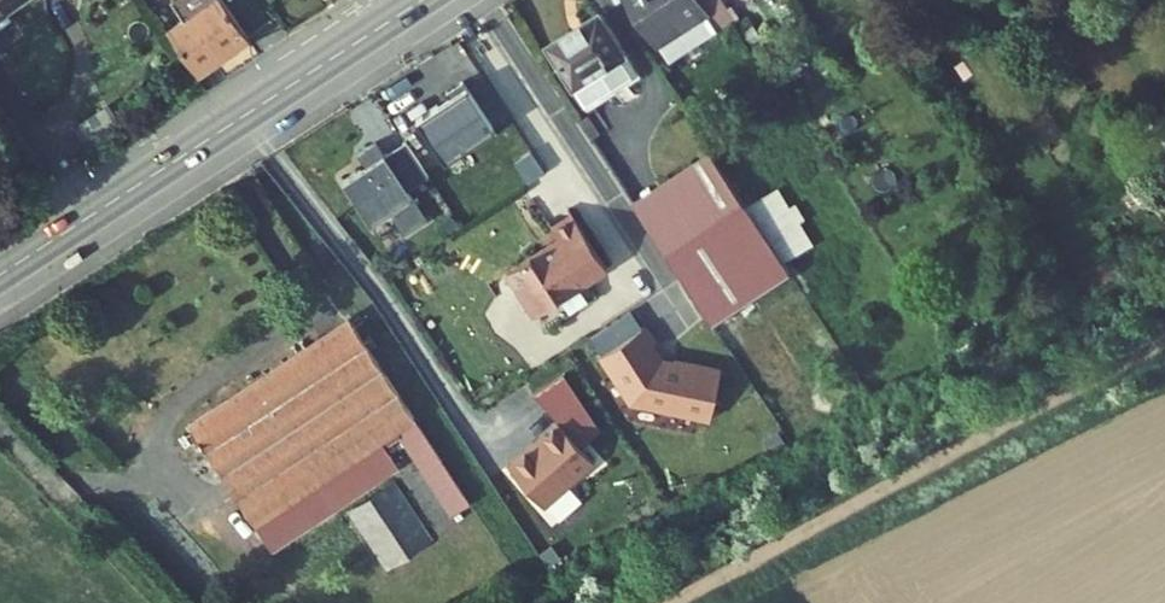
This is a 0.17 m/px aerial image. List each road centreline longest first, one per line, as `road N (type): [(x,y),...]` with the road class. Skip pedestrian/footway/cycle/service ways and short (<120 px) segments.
road 1 (tertiary): [(0,275),(424,0)]

